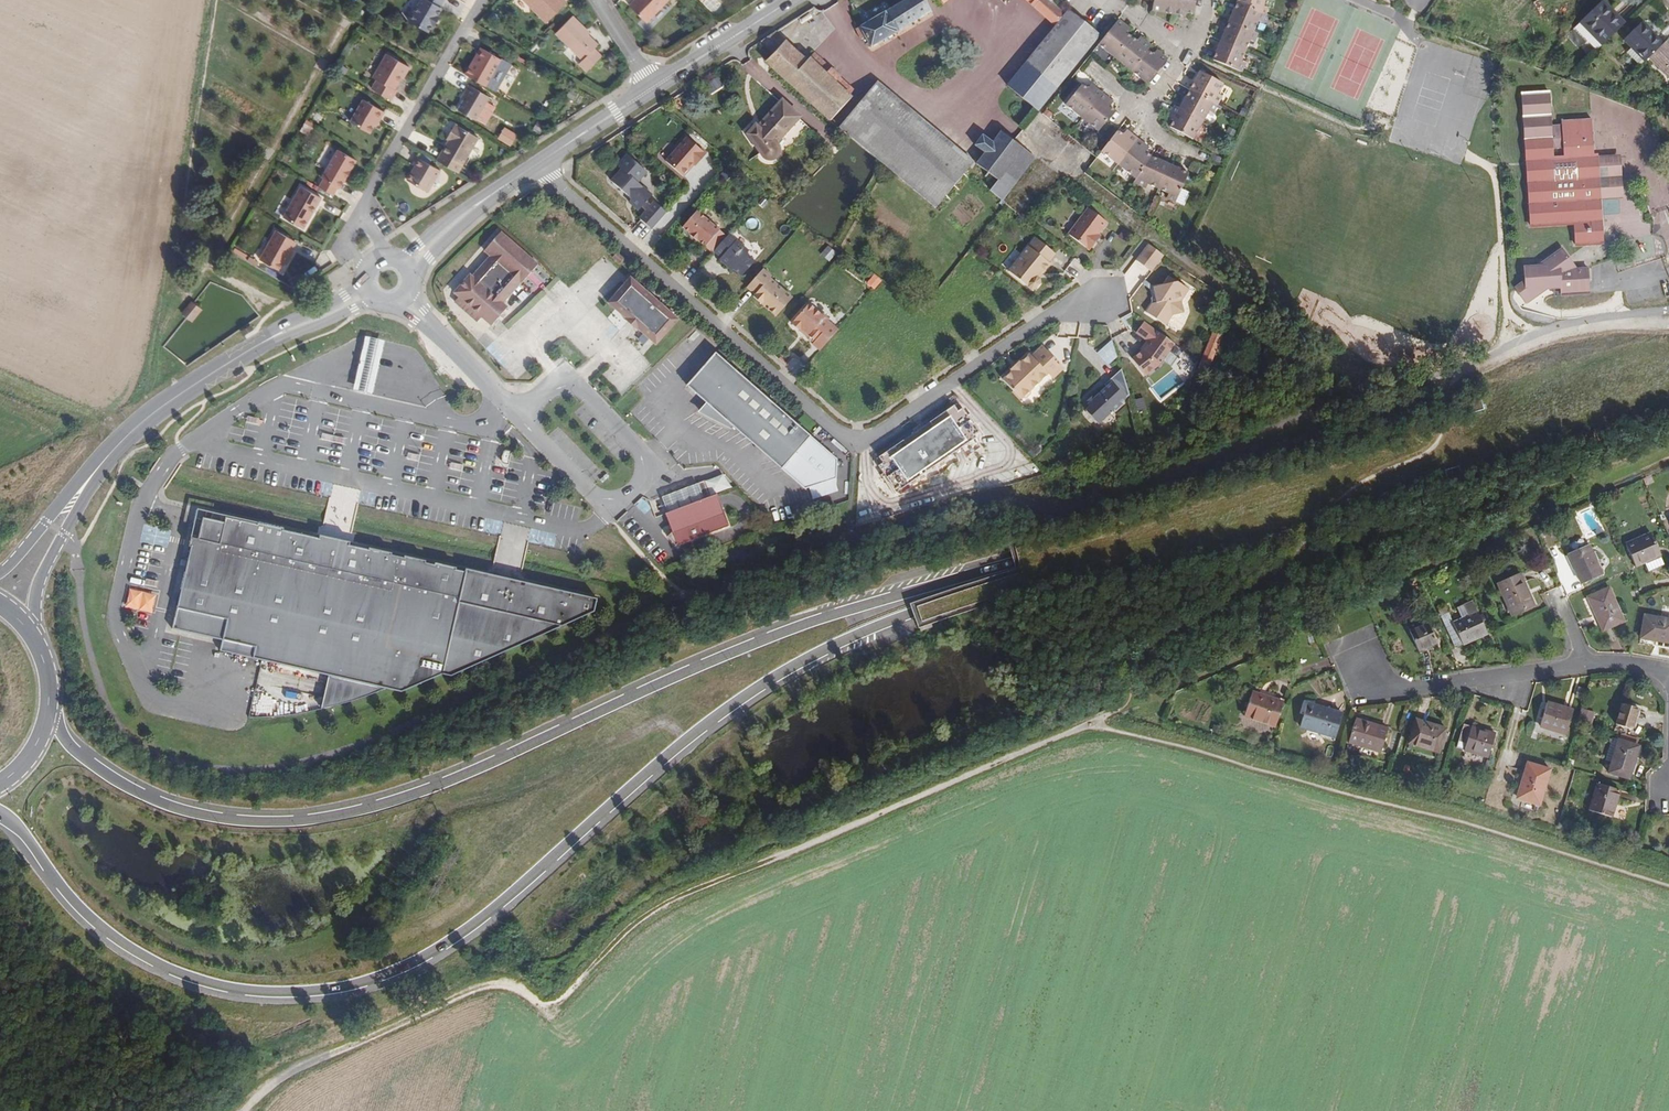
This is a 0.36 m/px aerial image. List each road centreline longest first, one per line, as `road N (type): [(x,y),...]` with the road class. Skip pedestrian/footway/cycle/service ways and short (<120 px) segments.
road 1 (primary): [(0,816),(20,830),(79,906),(155,961),(242,991),(336,990),(375,981),(451,942),(514,894),(712,720),(791,668),(872,629),(1668,390)]
road 2 (primary): [(1668,368),(842,612),(687,672),(473,771),(355,812),(254,823),(179,810),(87,760),(50,702)]
road 3 (track): [(238,1110),(293,1070),(478,987),(516,990),(547,1005),(564,999),(644,921),(700,890),(1094,724),(1125,703)]
road 4 (residential): [(538,164),(826,423),(857,439),(886,429),(1047,319),(1104,299)]
road 5 (secondary): [(105,461),(204,379),(367,290)]
road 6 (residential): [(1353,653),(1365,676),(1417,687),(1583,664)]
road 7 (residential): [(360,213),(483,0)]
road 8 (residential): [(609,505),(644,481),(645,458),(573,382),(556,383),(518,417)]
road 9 (secondary): [(36,641),(40,585),(105,461)]
road 10 (secondary): [(407,265),(538,164)]
road 11 (secondary): [(654,88),(792,0)]
road 12 (residential): [(406,298),(518,417)]
road 13 (secondary): [(105,461),(0,573)]
road 14 (secondary): [(538,164),(654,88)]
road 15 (residential): [(518,417),(609,505)]

